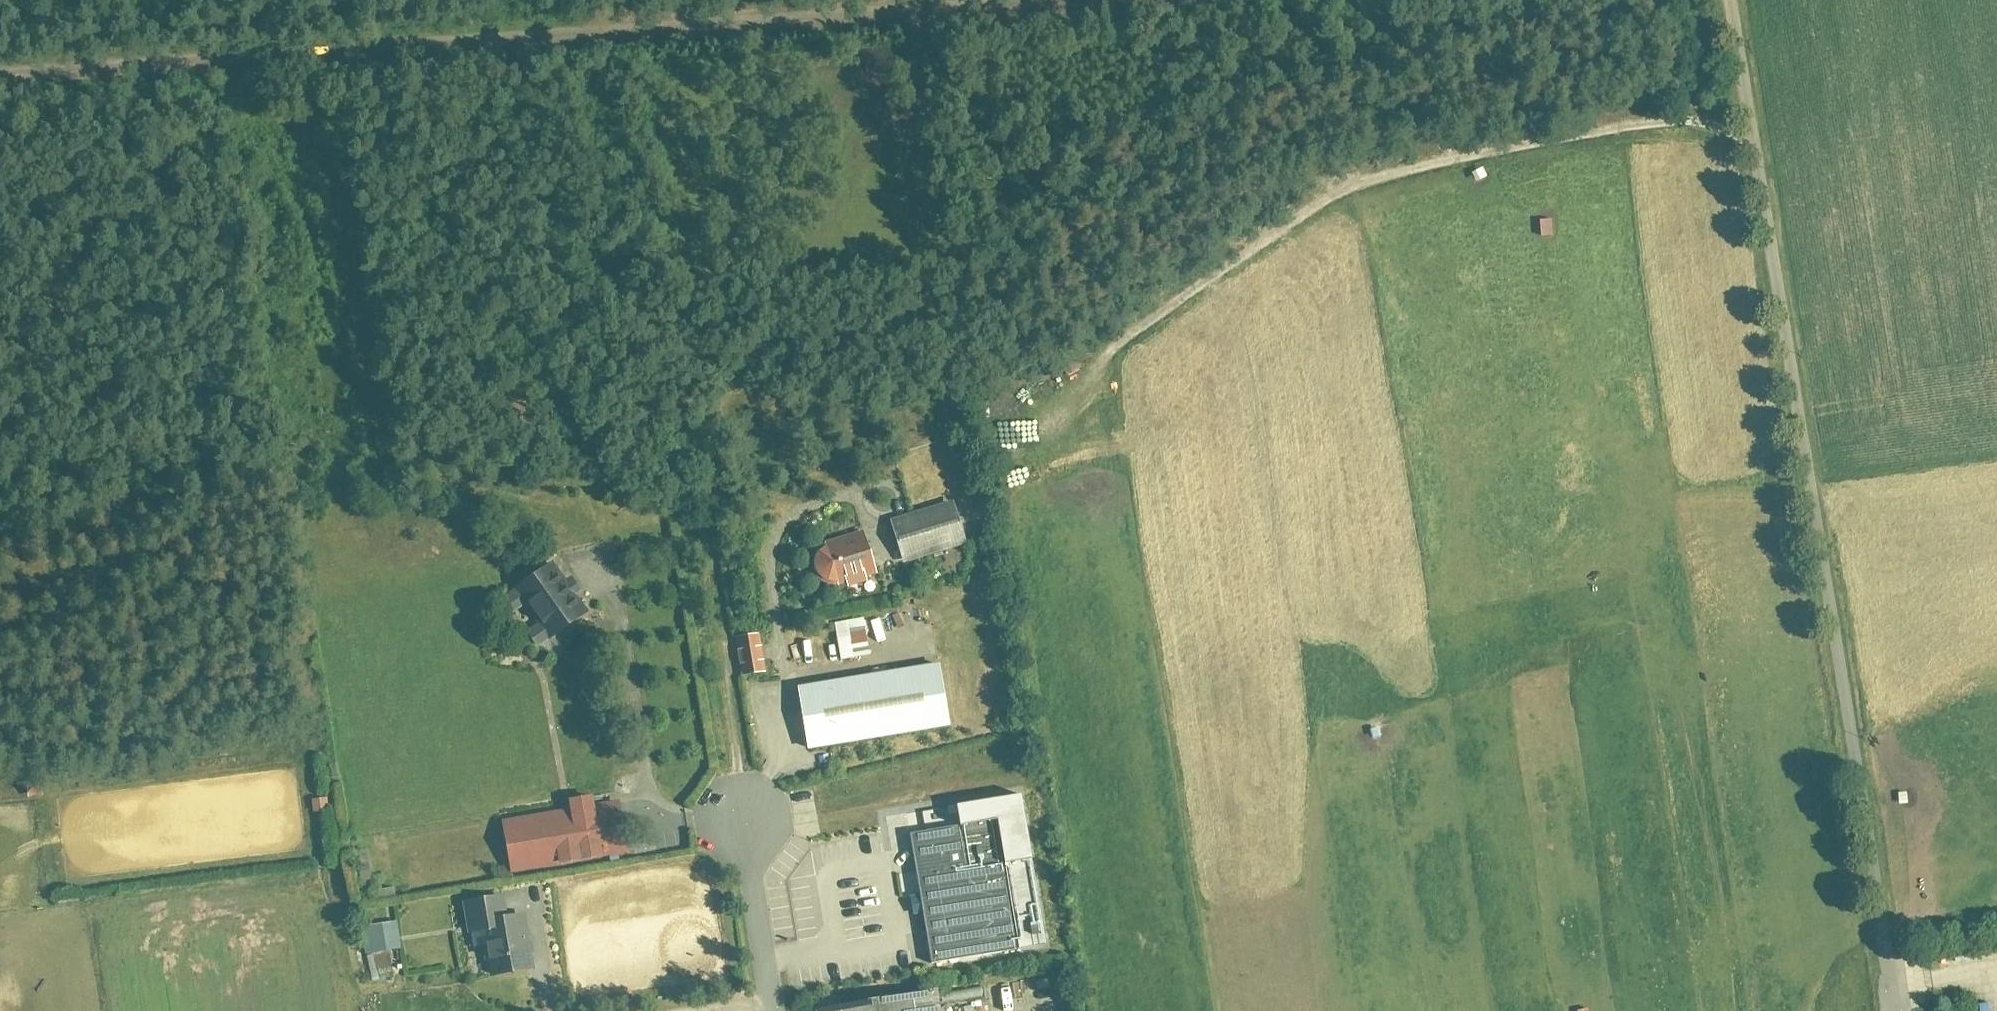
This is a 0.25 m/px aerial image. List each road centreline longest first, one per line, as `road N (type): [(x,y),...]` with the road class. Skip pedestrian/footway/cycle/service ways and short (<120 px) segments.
road 1 (track): [(1068,0),(0,78)]
road 2 (residential): [(1732,0),(1895,1010)]
road 3 (residential): [(775,1010),(744,821)]

